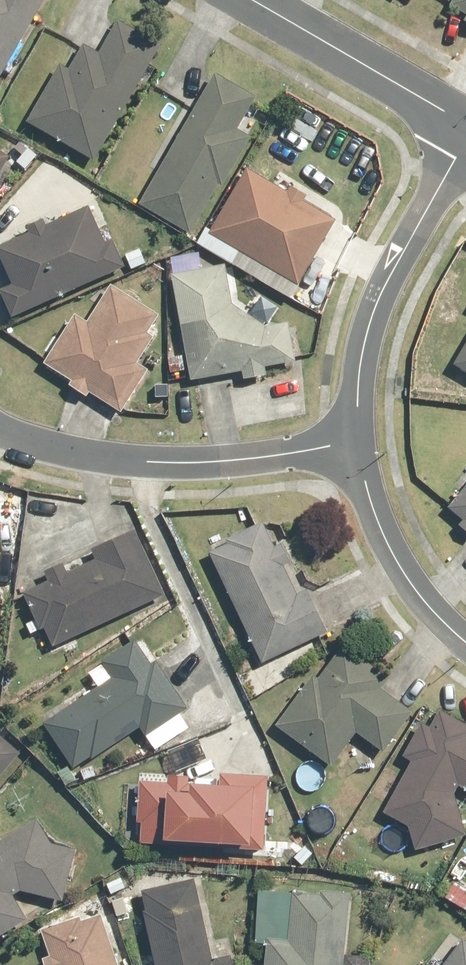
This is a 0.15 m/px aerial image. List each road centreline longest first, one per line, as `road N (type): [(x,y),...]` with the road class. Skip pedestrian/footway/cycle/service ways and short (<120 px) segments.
road 1 (residential): [(0,429),(83,456),(152,463),(360,444)]
road 2 (residential): [(360,444),(357,390),(383,292),(465,141)]
road 3 (residential): [(465,129),(245,0)]
road 4 (residential): [(465,643),(404,577),(372,512),(360,444)]

